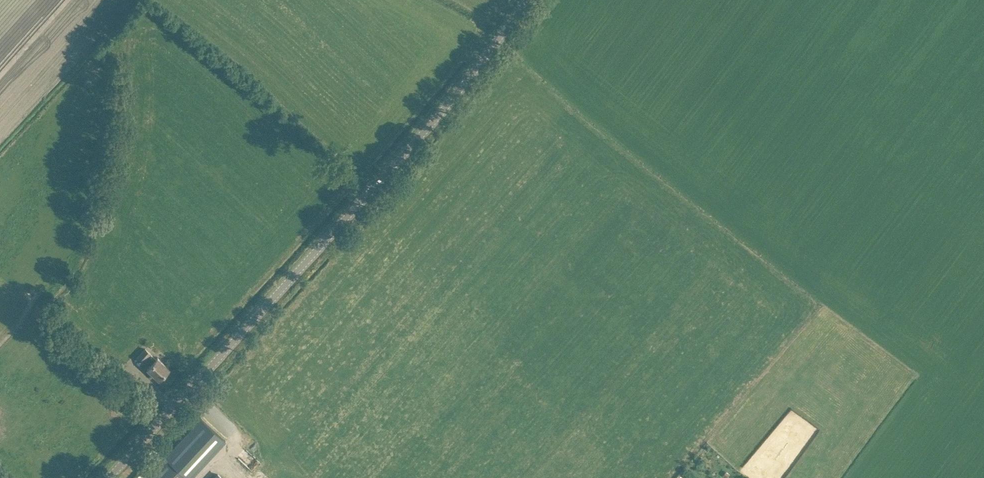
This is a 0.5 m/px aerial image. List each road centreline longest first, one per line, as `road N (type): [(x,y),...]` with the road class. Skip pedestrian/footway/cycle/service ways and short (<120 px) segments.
road 1 (tertiary): [(108,477),(457,96),(529,0)]

